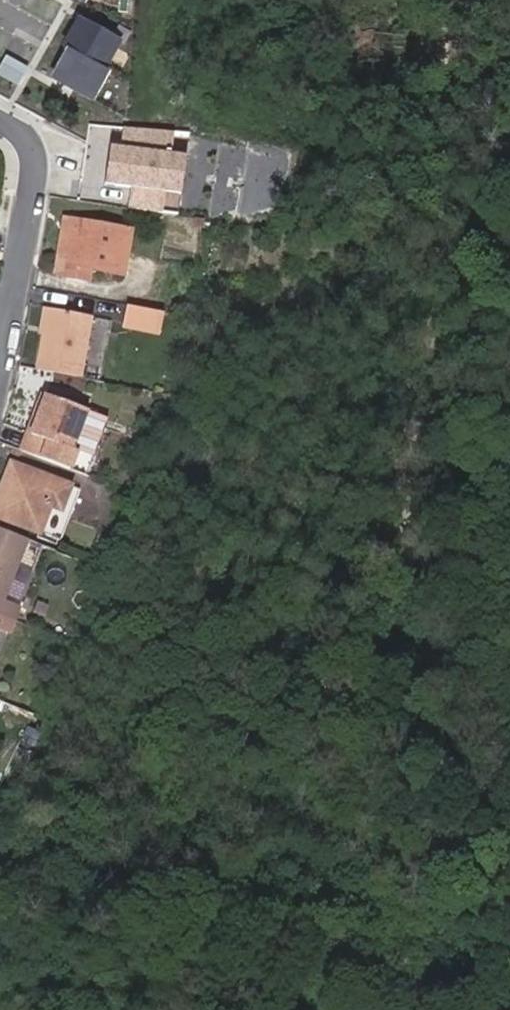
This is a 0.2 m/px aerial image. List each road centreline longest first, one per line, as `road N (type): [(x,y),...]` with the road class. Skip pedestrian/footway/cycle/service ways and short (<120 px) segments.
road 1 (residential): [(0,350),(34,170),(29,151),(0,123)]

